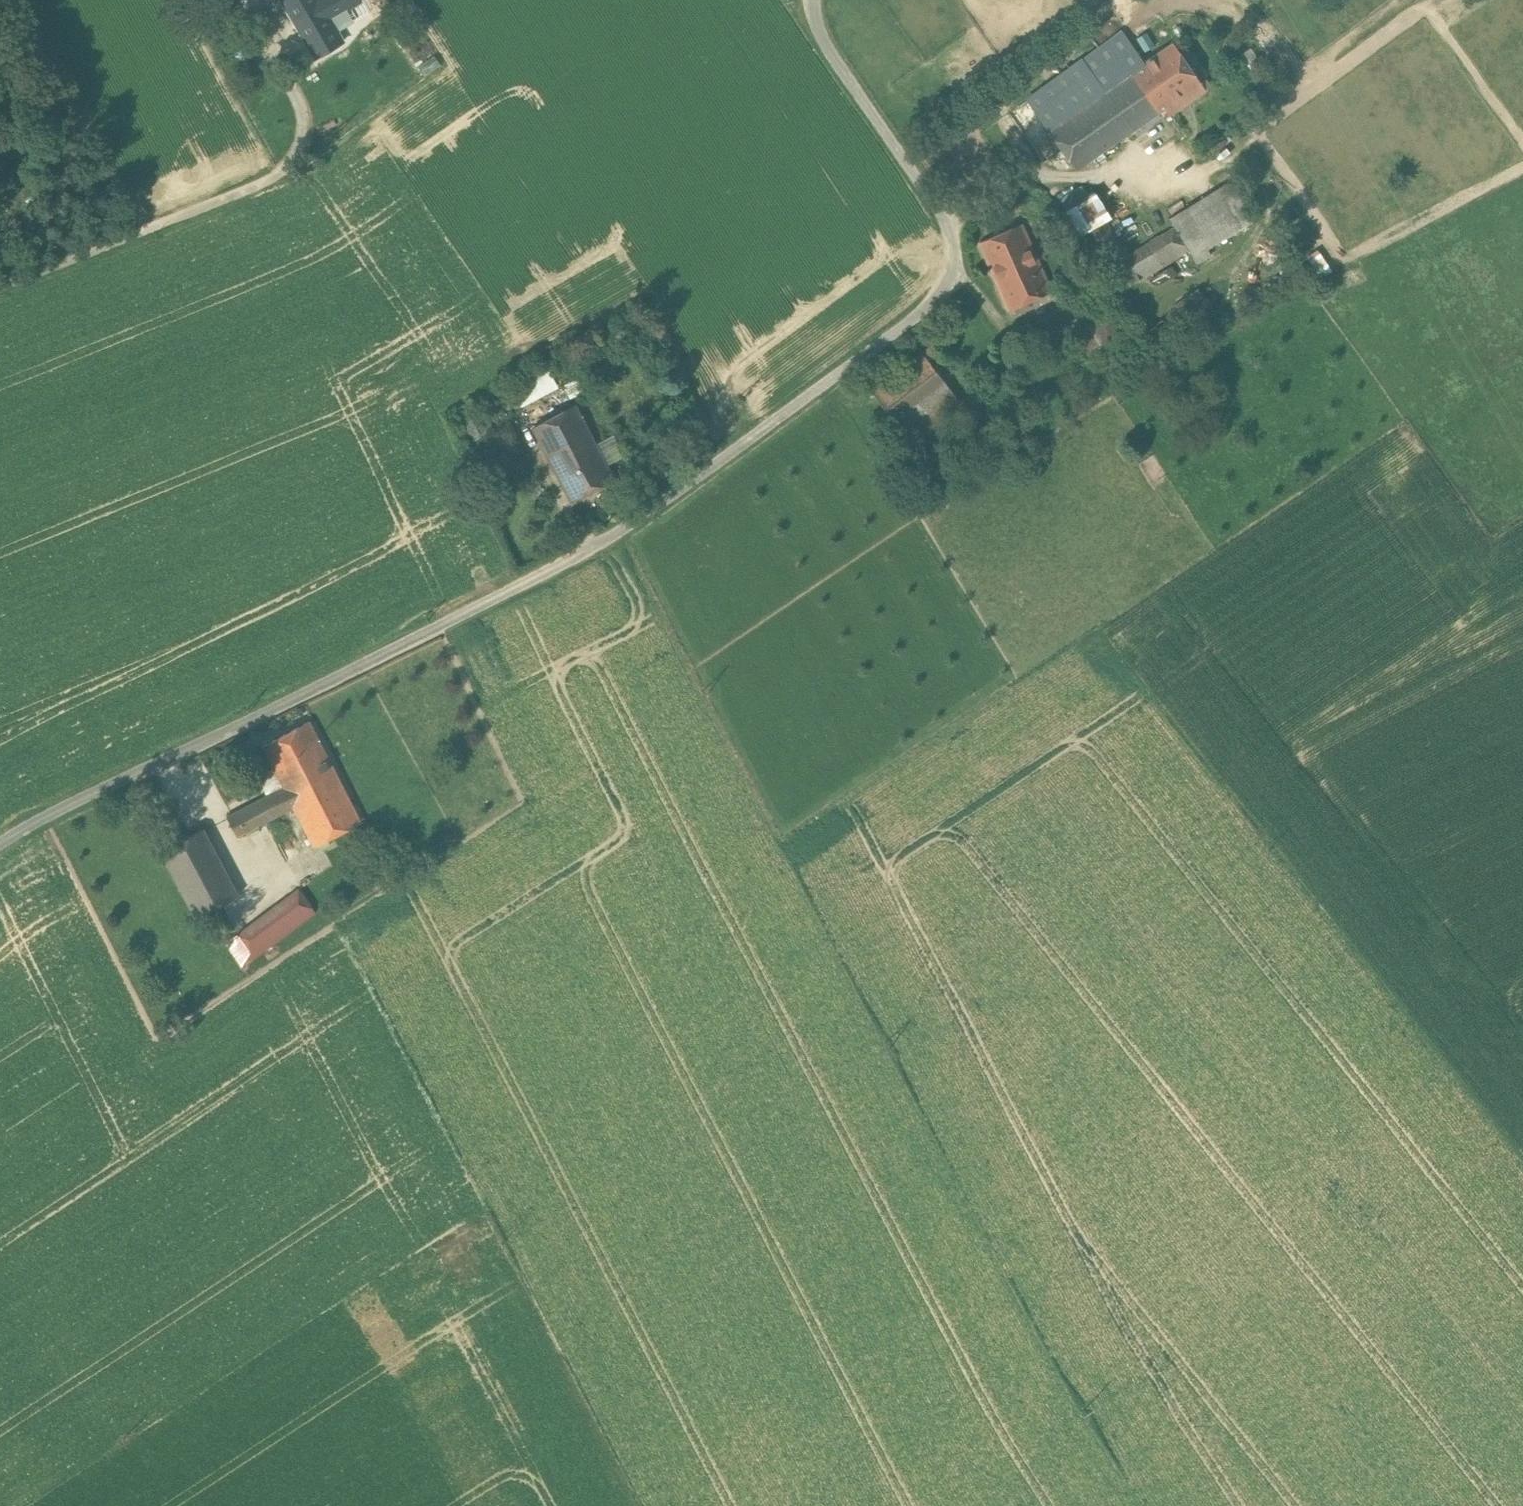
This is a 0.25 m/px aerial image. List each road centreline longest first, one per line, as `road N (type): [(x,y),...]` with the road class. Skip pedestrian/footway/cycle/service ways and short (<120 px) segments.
road 1 (unclassified): [(0,845),(627,528),(941,296),(963,259),(947,218),(802,0)]

